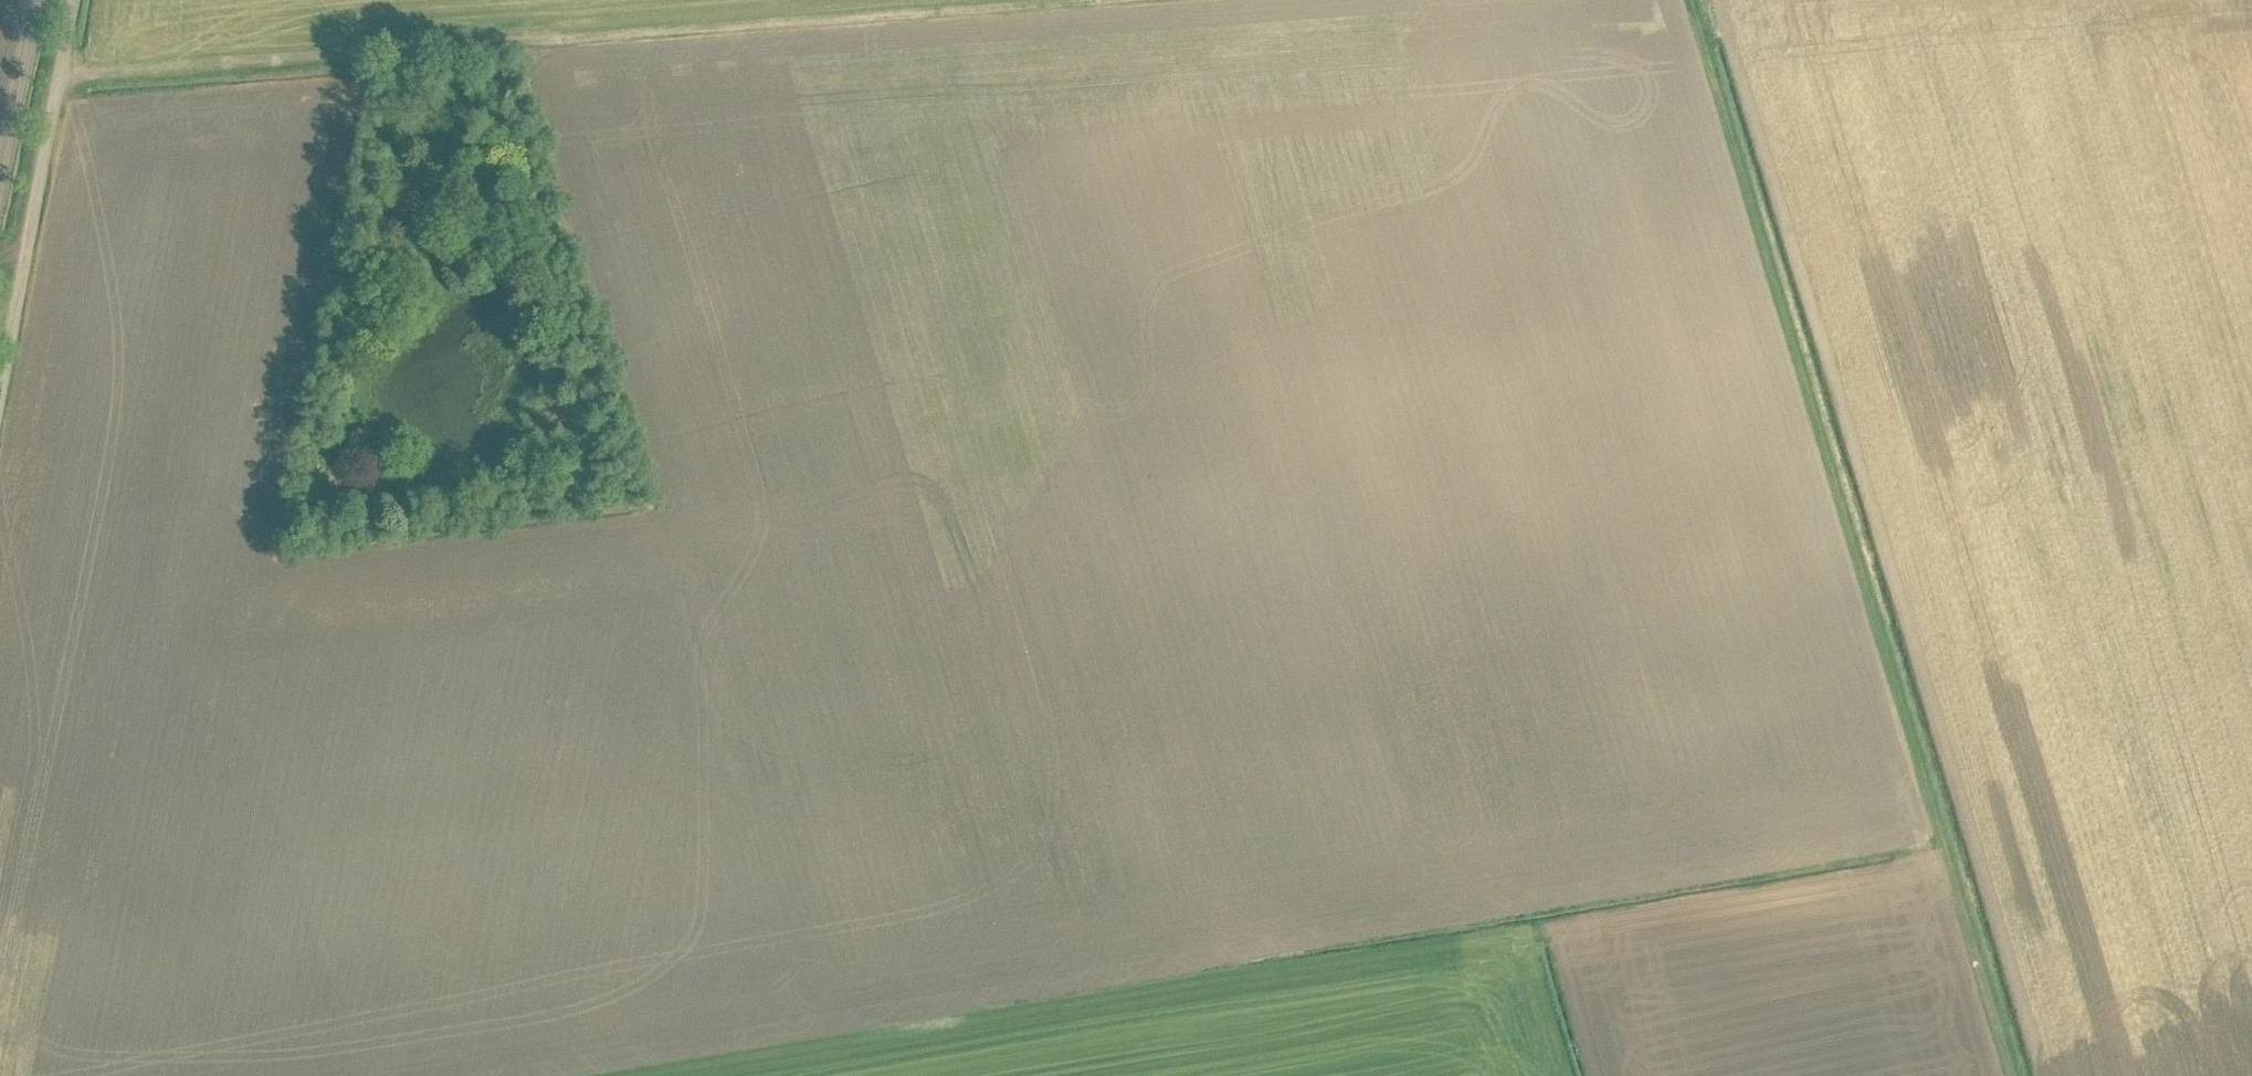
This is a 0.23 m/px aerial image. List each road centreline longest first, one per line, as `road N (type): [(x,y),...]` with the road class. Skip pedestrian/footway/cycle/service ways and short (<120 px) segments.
road 1 (track): [(2013,1075),(1689,0)]
road 2 (track): [(1079,0),(57,73)]

